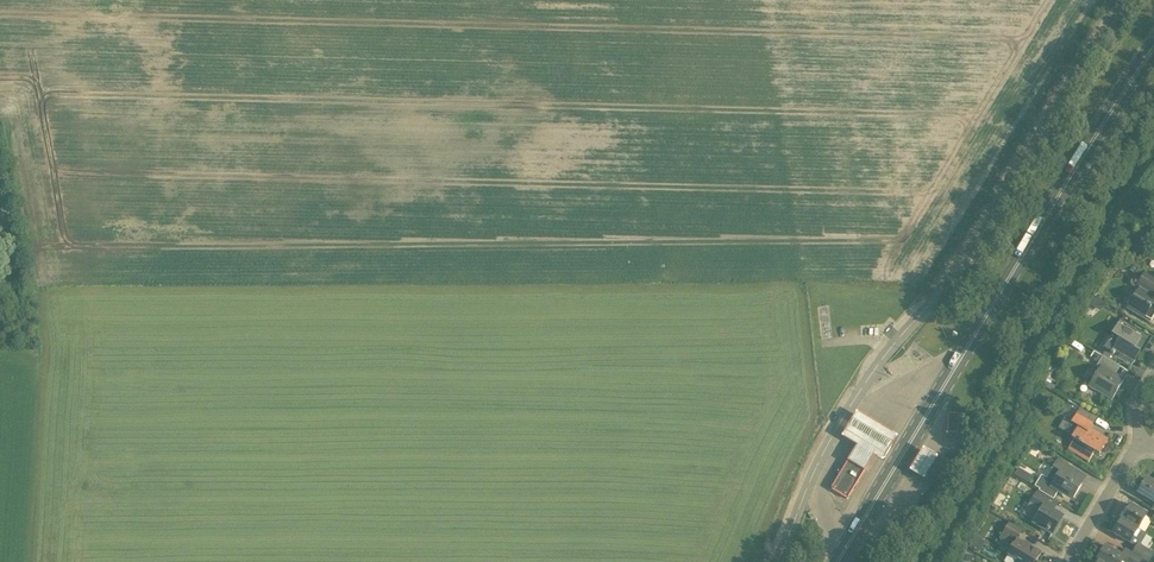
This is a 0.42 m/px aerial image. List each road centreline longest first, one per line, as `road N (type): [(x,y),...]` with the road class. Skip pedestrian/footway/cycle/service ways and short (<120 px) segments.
road 1 (unclassified): [(778,561),(851,403),(952,278),(1127,0)]
road 2 (primary): [(838,561),(1153,48)]
road 3 (residential): [(1067,561),(1141,439)]

